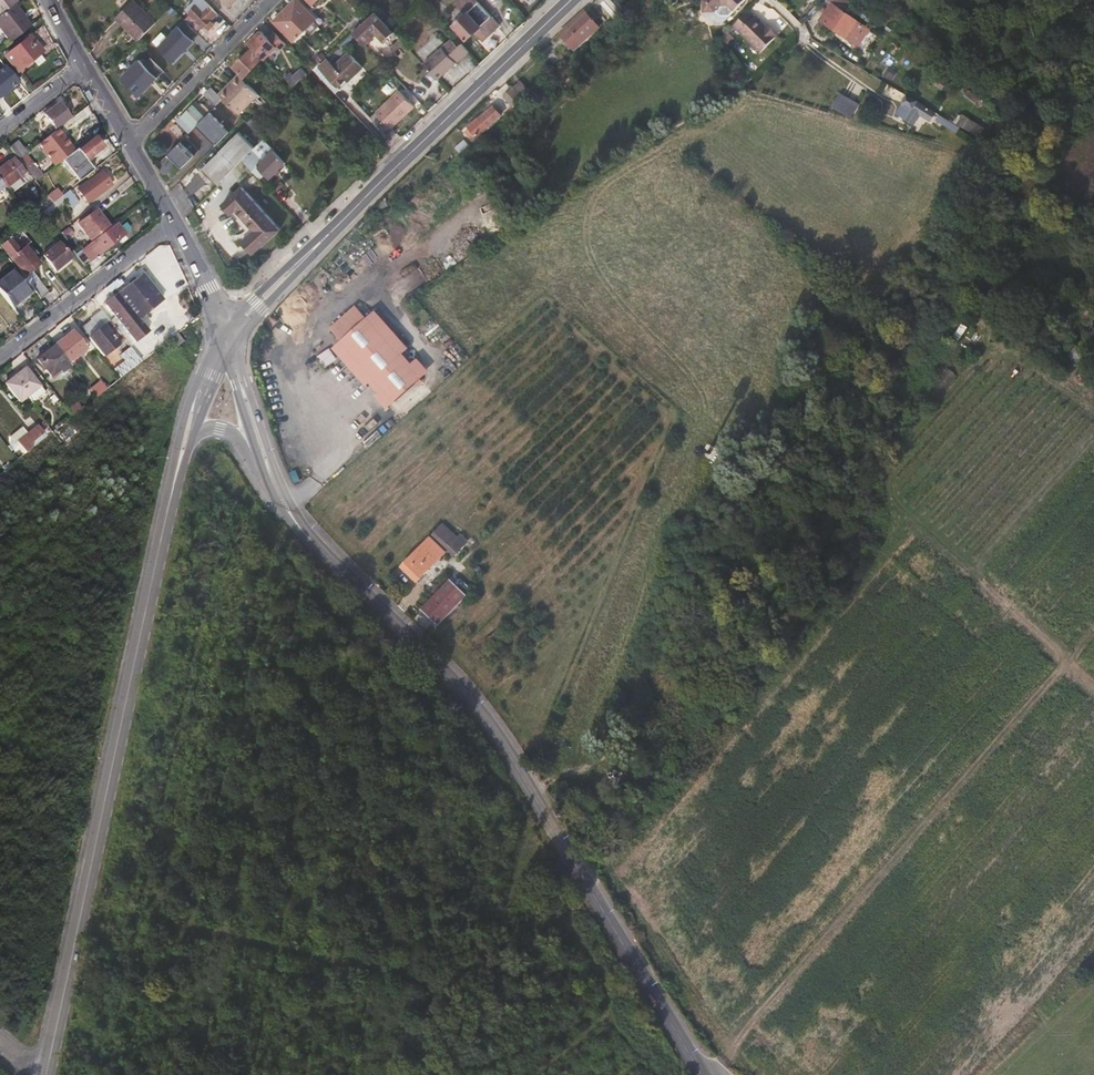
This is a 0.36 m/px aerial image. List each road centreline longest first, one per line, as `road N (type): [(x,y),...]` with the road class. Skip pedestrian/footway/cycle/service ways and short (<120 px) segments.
road 1 (residential): [(702,1074),(498,739),(298,526),(271,480)]
road 2 (secondary): [(46,1074),(172,493)]
road 3 (track): [(1093,630),(714,1074)]
road 4 (secondary): [(230,331),(571,0)]
road 5 (residential): [(0,359),(175,222)]
road 6 (residential): [(131,145),(278,0)]
road 7 (secondary): [(172,493),(193,415),(230,331)]
road 8 (secondary): [(172,493),(194,438),(207,430),(228,433),(271,480)]
road 9 (residential): [(271,480),(230,331)]
road 10 (tertiary): [(230,331),(175,222)]

